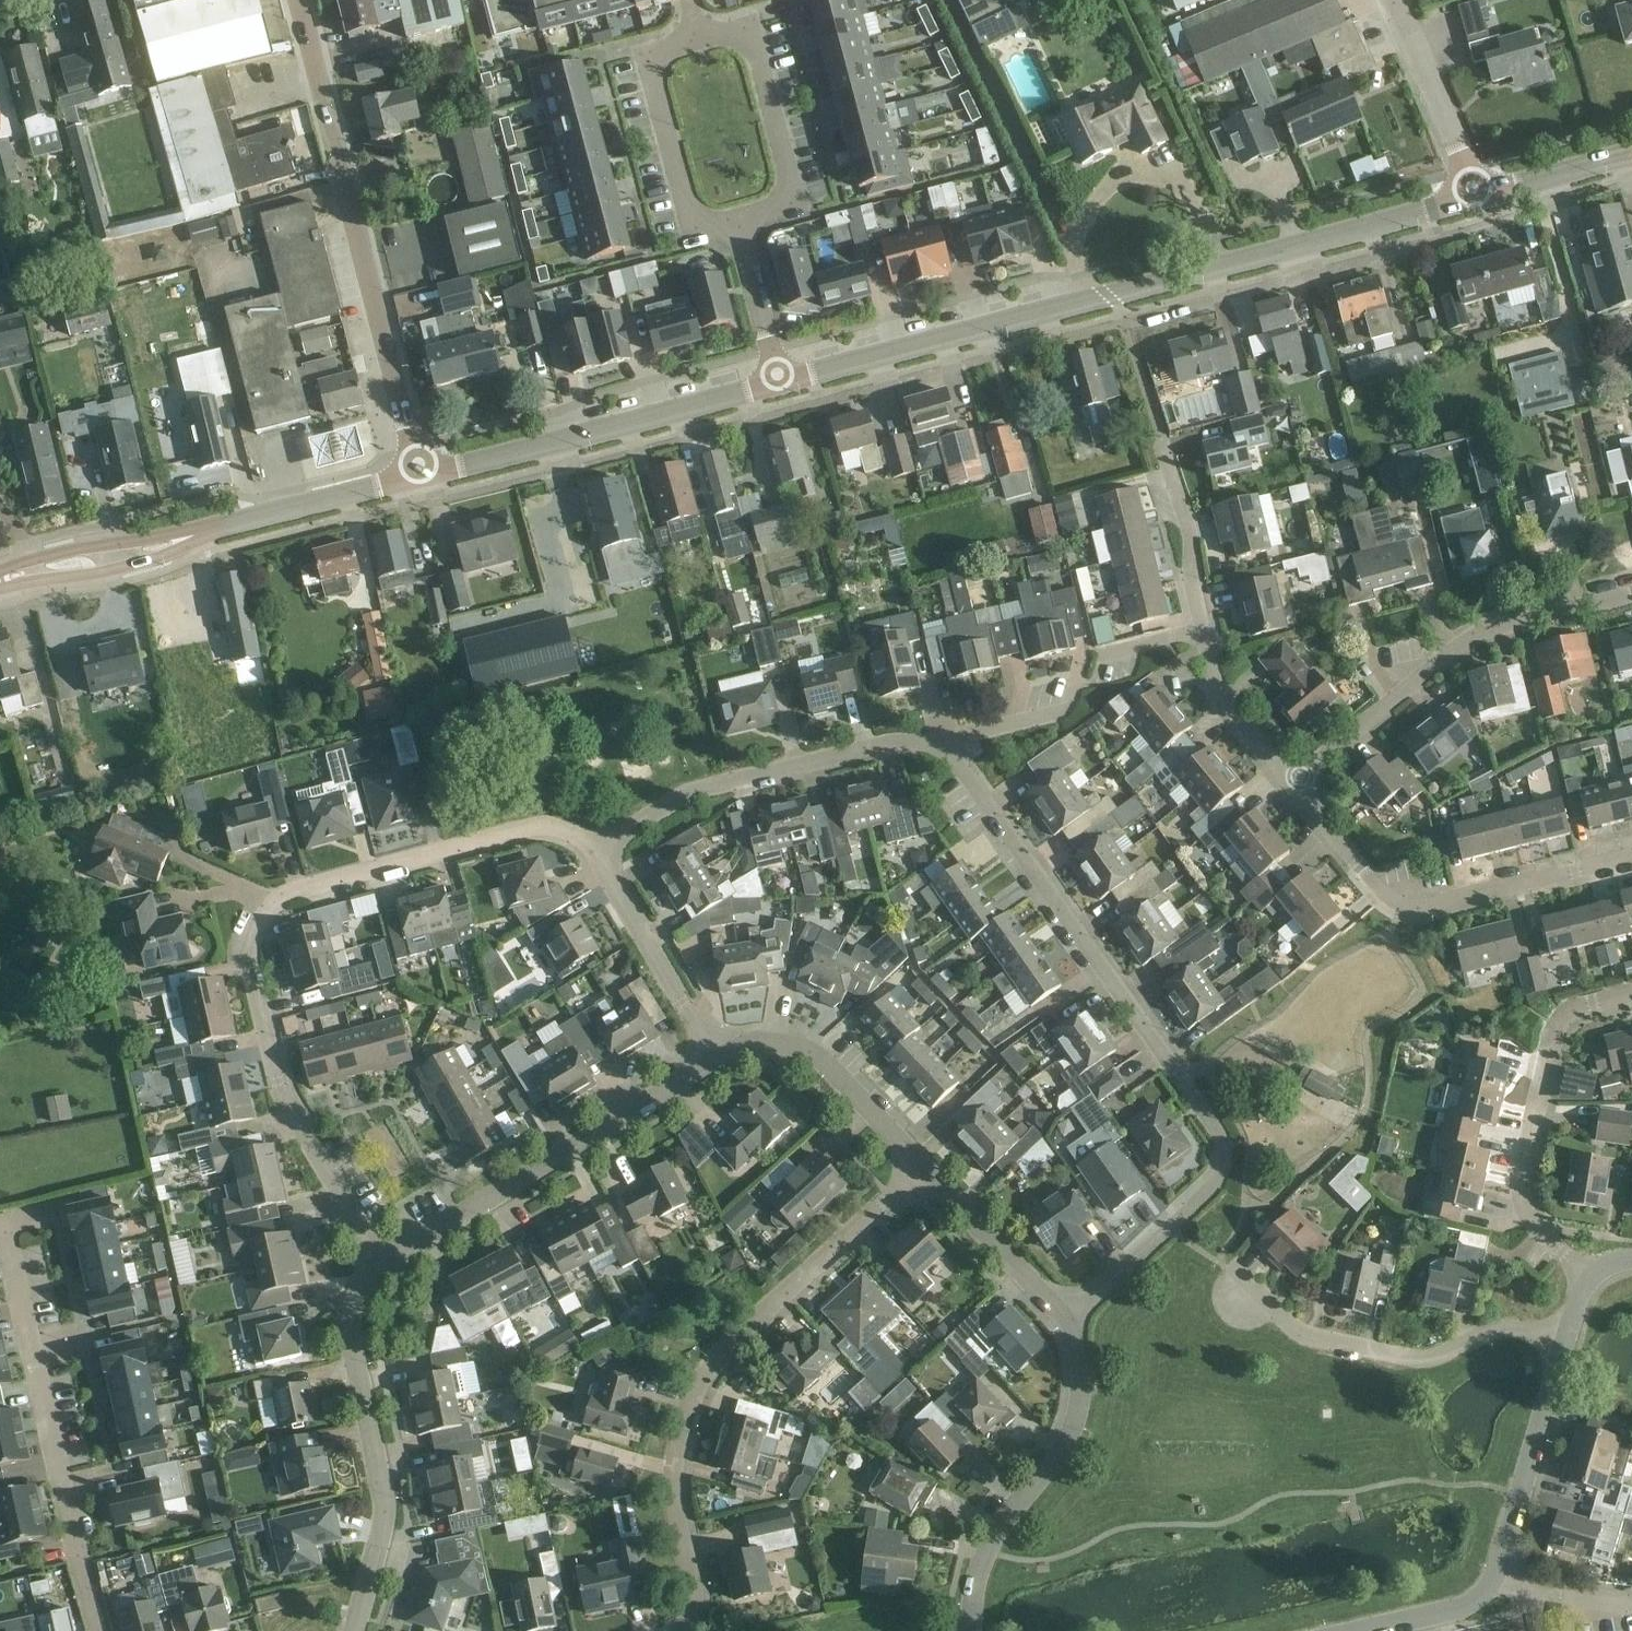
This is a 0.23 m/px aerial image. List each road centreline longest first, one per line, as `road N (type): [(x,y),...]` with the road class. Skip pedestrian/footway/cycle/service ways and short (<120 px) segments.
road 1 (residential): [(593,848),(568,831),(532,825),(288,891),(267,908),(252,955),(279,1079),(297,1126),(382,1266)]
road 2 (residential): [(940,750),(965,770),(1225,1146),(1215,1189),(1068,1318)]
road 3 (tertiary): [(781,382),(1478,195)]
road 4 (residential): [(687,1630),(698,1595),(674,1474),(699,1380),(736,1336),(924,1166)]
road 5 (residential): [(740,230),(782,207),(790,187),(750,30),(698,36),(649,55),(689,211),(714,228)]
road 6 (residential): [(422,476),(297,0)]
road 7 (residential): [(5,1227),(96,1630)]
road 8 (residential): [(1295,786),(1471,640),(1631,595)]
road 9 (residential): [(382,1266),(717,1059)]
road 10 (residential): [(356,1630),(385,1514),(350,1335),(355,1300),(382,1266)]
road 11 (tertiary): [(422,476),(781,382)]
road 12 (residential): [(1588,1283),(1529,1224),(1521,1179),(1554,1034),(1565,1017),(1631,995)]
road 13 (residential): [(593,848),(700,790),(891,744),(940,750)]
road 14 (residential): [(1567,1341),(1500,1331),(1426,1362),(1304,1340),(1242,1293)]
road 15 (residential): [(1068,1318),(1080,1369),(1074,1420),(988,1554),(977,1630)]
road 16 (residential): [(717,1059),(753,1046),(818,1055),(924,1166)]
road 17 (residential): [(1493,1577),(1567,1341)]
road 18 (residential): [(717,1059),(593,848)]
road 19 (residential): [(1404,908),(1431,911),(1631,858)]
road 20 (tertiary): [(0,591),(118,571),(222,526)]
road 21 (tertiary): [(222,526),(84,547),(0,571)]
road 22 (residential): [(1478,195),(1395,0)]
road 23 (residential): [(924,1166),(1068,1318)]
road 24 (residential): [(1202,632),(1188,576),(1189,536),(1158,430)]
road 25 (tertiary): [(222,526),(422,476)]
road 26 (residential): [(1295,786),(1227,704),(1202,632)]
road 27 (residential): [(940,750),(958,737),(1060,714),(1074,688),(1093,685)]
road 28 (residential): [(1404,908),(1383,895),(1295,786)]
road 29 (residential): [(781,382),(740,230)]
road 30 (residential): [(1361,1630),(1449,1614),(1469,1606),(1493,1577)]
road 31 (tertiary): [(1478,195),(1616,155)]
road 32 (residential): [(1631,1605),(1493,1577)]

